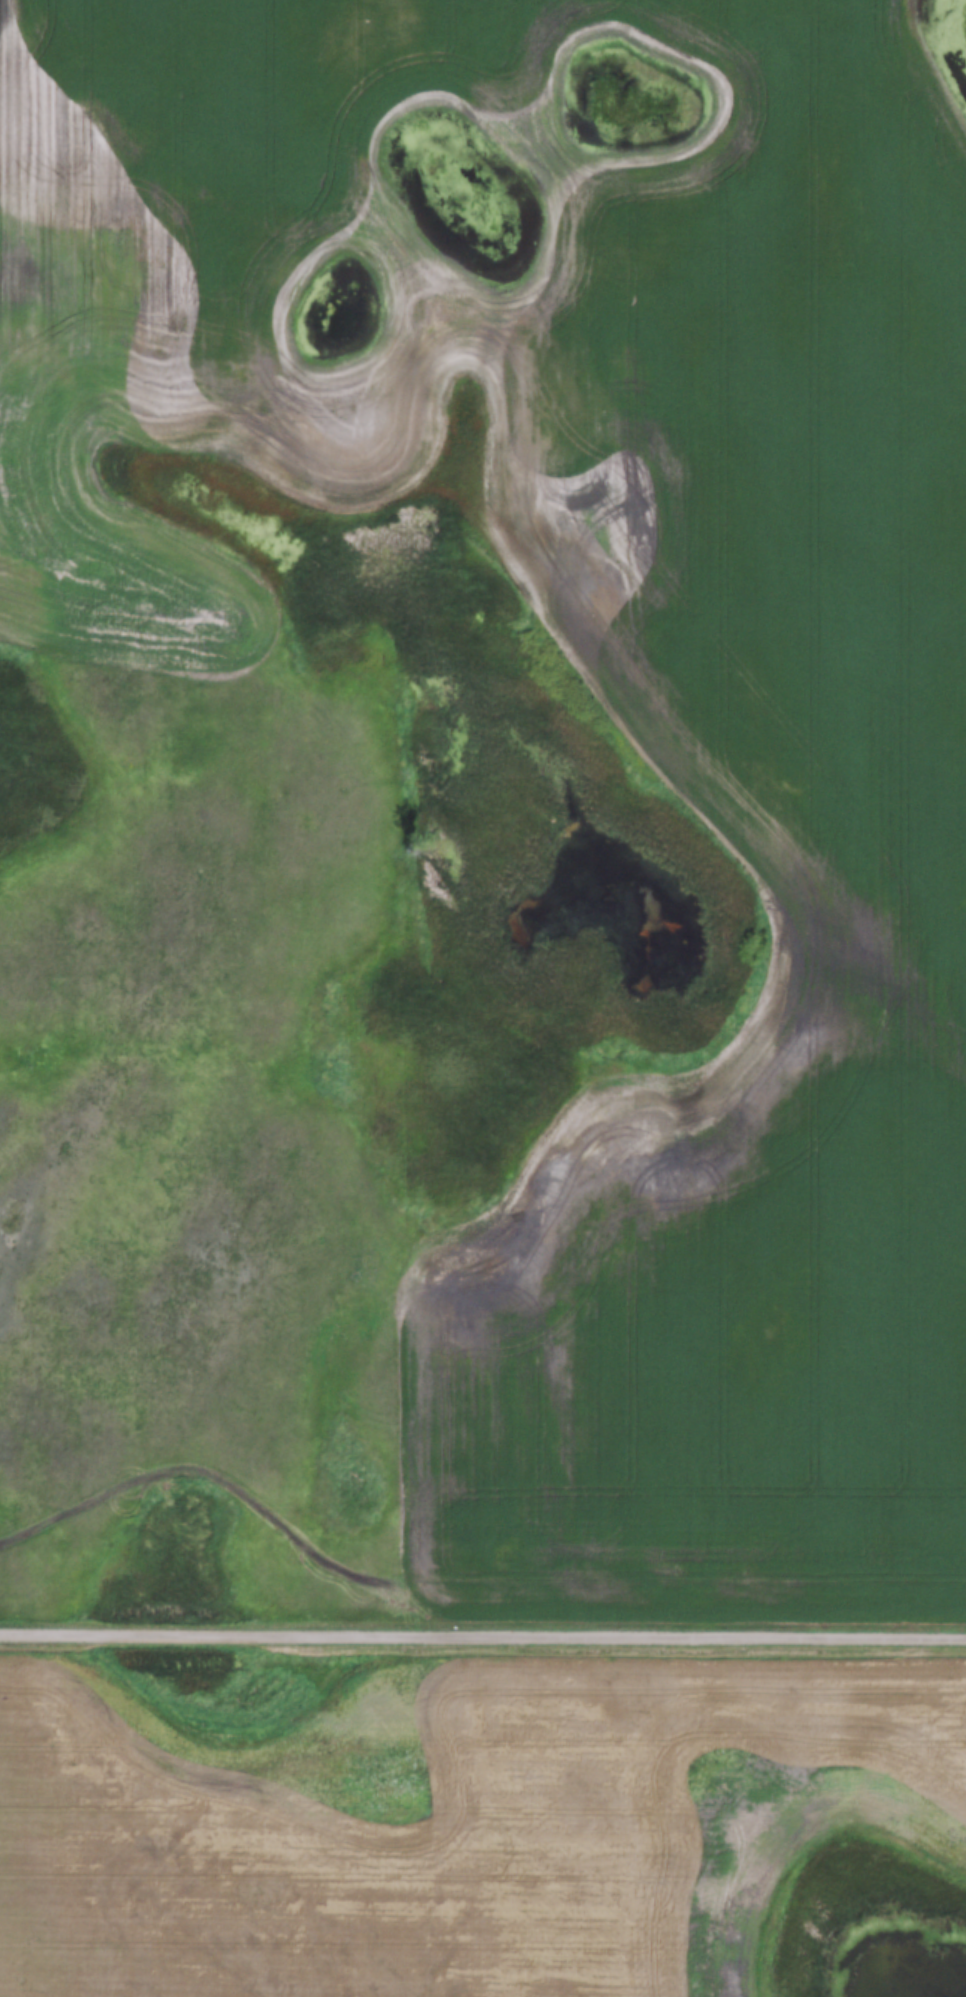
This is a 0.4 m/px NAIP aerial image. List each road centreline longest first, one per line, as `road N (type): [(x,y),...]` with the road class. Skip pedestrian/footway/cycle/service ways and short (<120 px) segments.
road 1 (residential): [(0,1632),(965,1639)]

